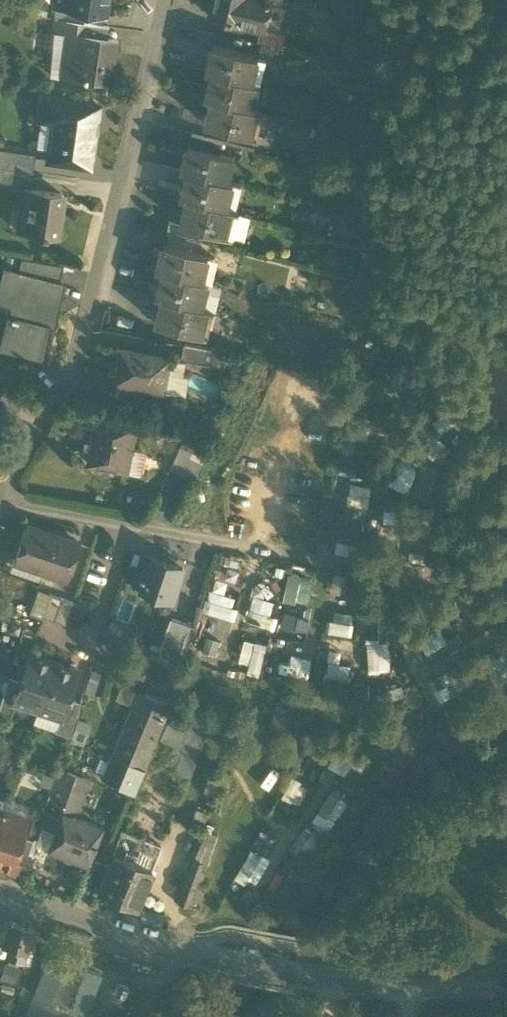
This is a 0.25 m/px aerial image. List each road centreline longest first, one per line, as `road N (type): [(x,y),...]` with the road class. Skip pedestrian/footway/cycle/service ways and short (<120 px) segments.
road 1 (residential): [(0,492),(73,370),(165,0)]
road 2 (tertiary): [(180,947),(340,979),(506,984)]
road 3 (residential): [(362,570),(132,525)]
road 4 (tertiary): [(0,901),(180,947)]
road 5 (residential): [(132,525),(90,643),(48,632)]
road 6 (residential): [(132,525),(0,501)]

